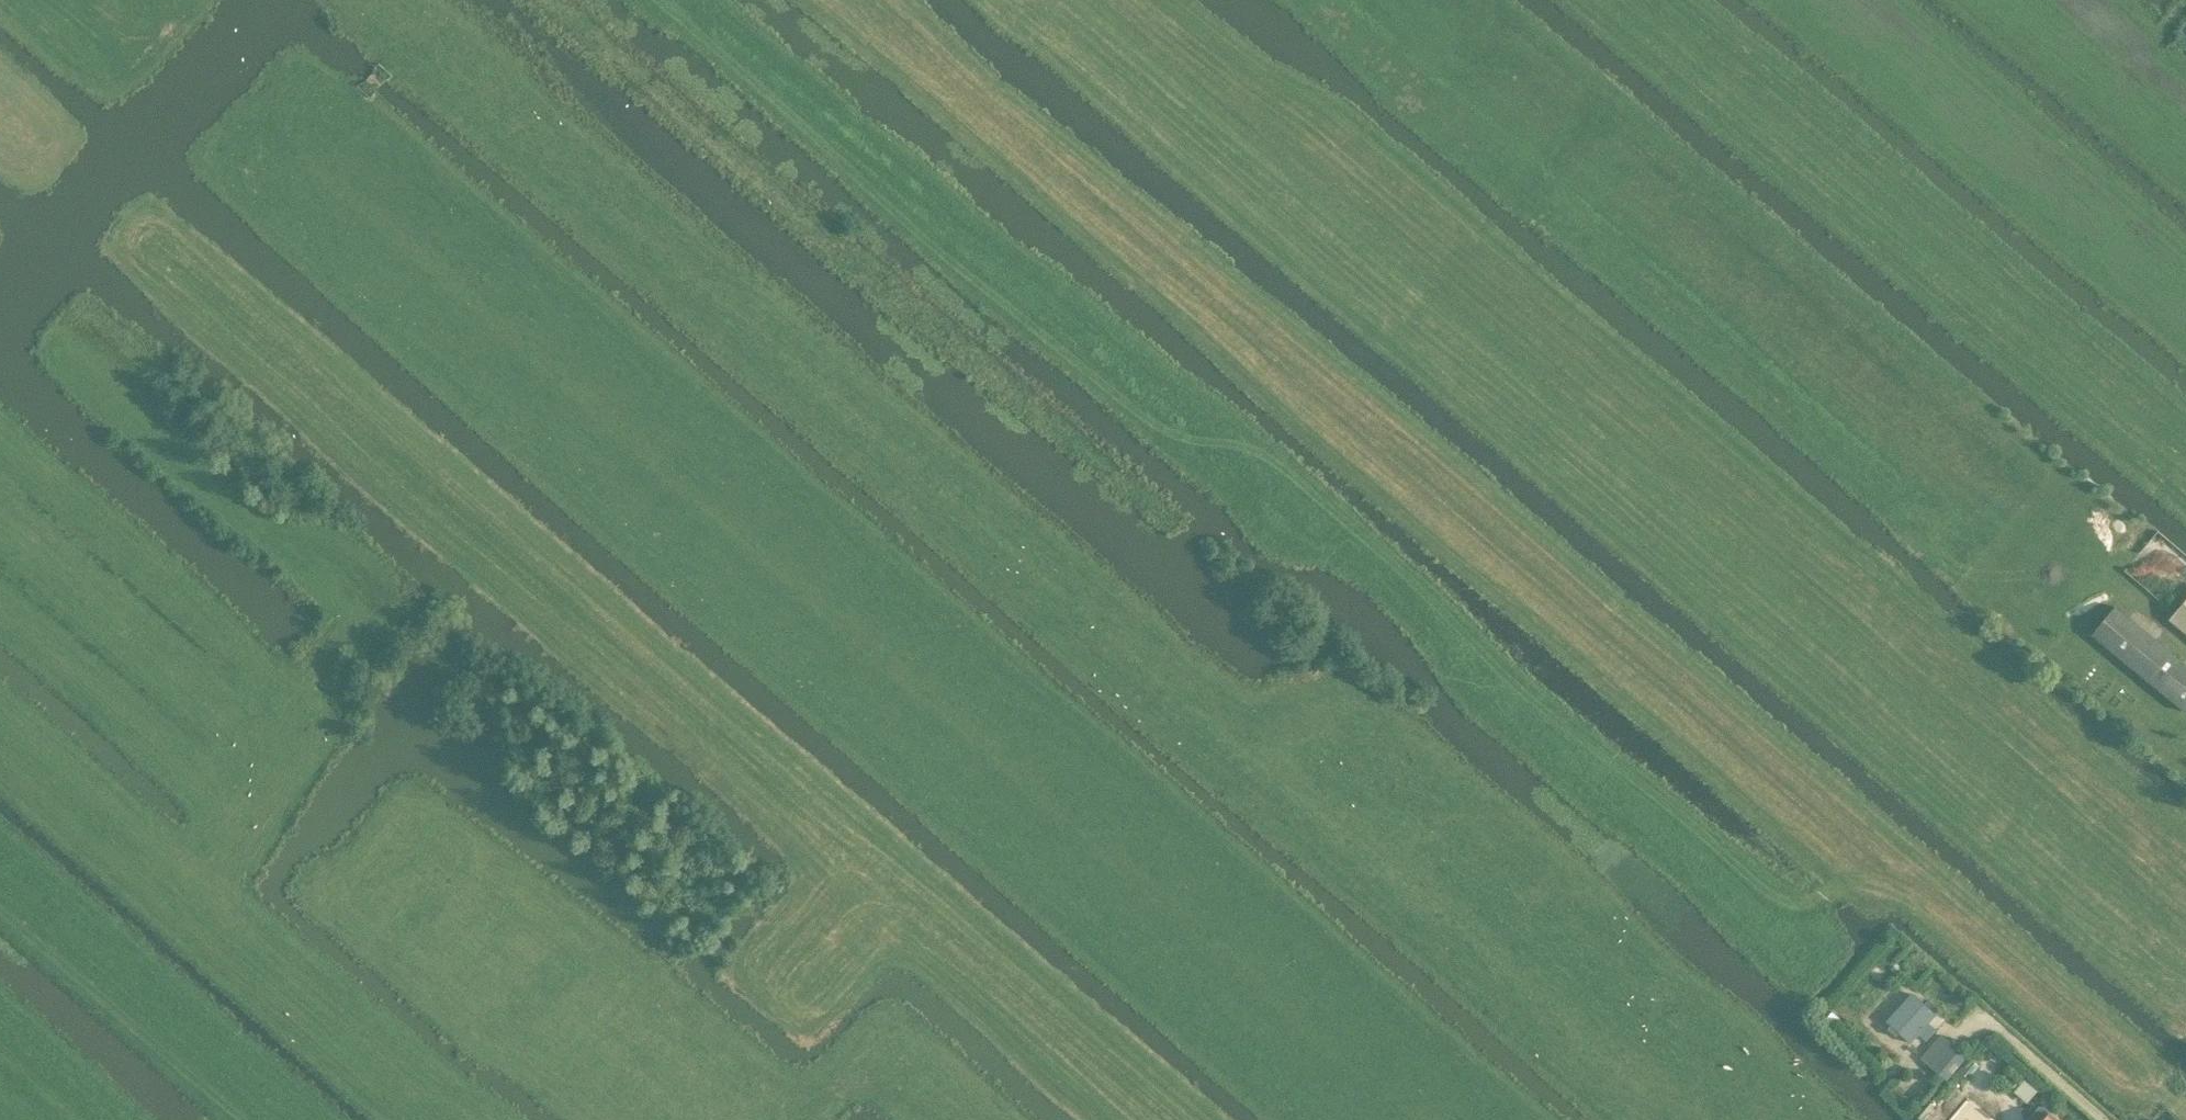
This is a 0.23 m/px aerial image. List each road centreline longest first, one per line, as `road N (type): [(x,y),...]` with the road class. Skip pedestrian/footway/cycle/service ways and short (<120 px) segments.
road 1 (track): [(0,909),(250,1119)]

